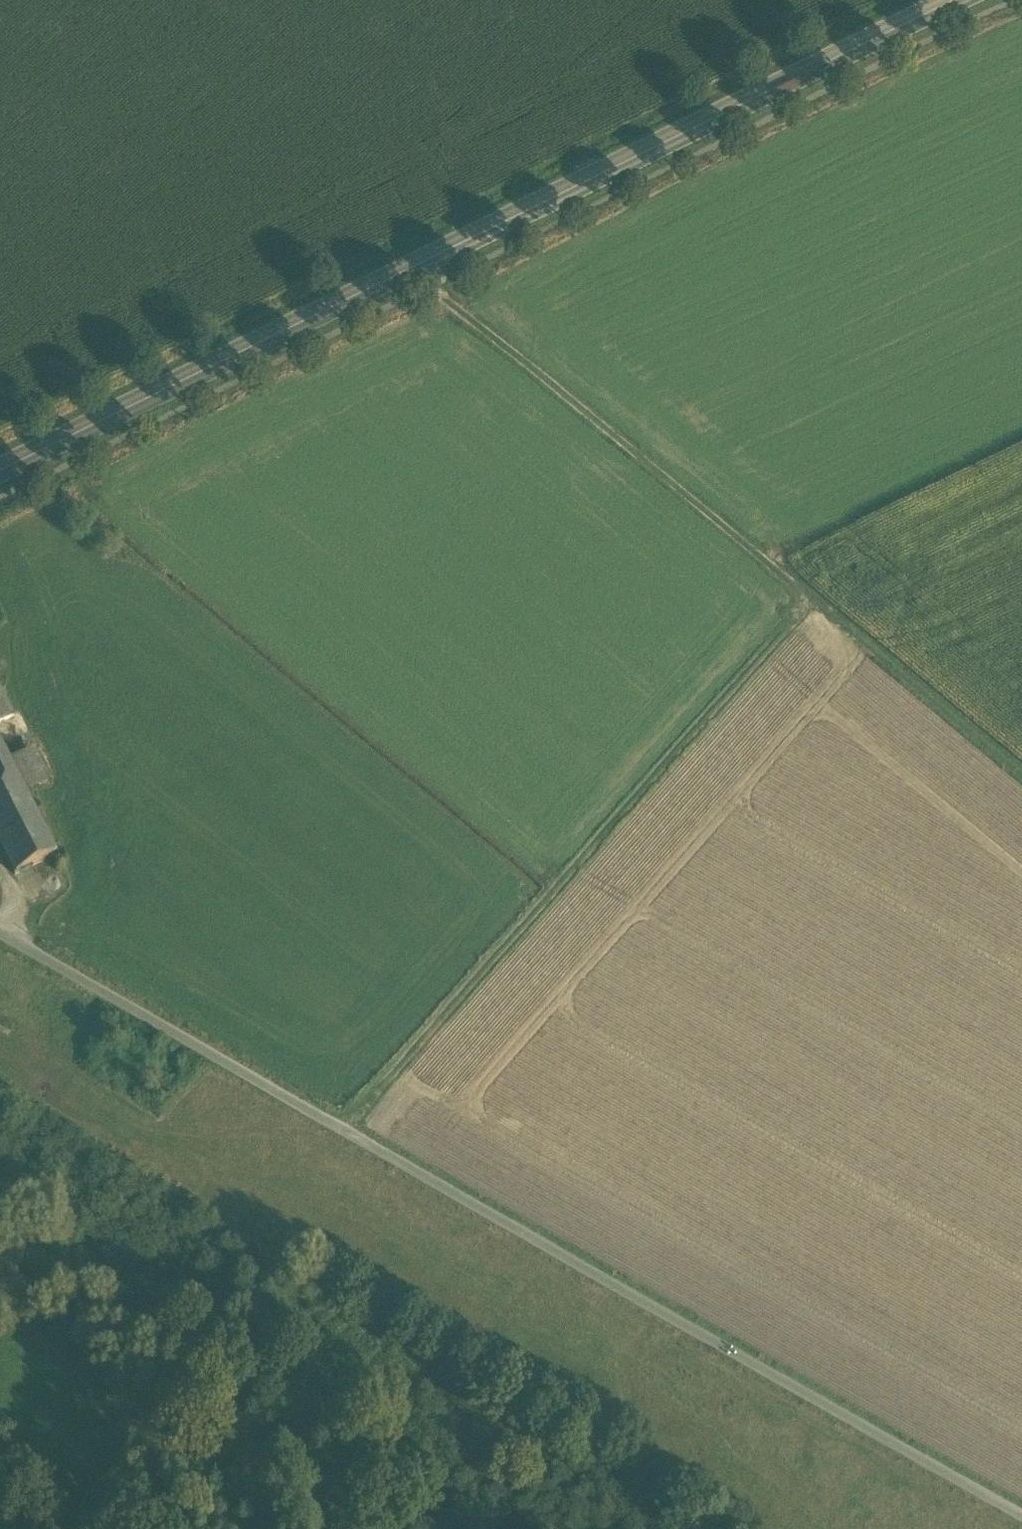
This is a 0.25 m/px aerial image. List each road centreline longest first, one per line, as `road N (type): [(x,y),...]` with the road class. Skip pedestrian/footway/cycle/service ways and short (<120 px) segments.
road 1 (unclassified): [(1021,1526),(0,930)]
road 2 (secondary): [(0,471),(955,0)]
road 3 (track): [(415,267),(1021,768)]
road 4 (track): [(816,597),(346,1132)]

